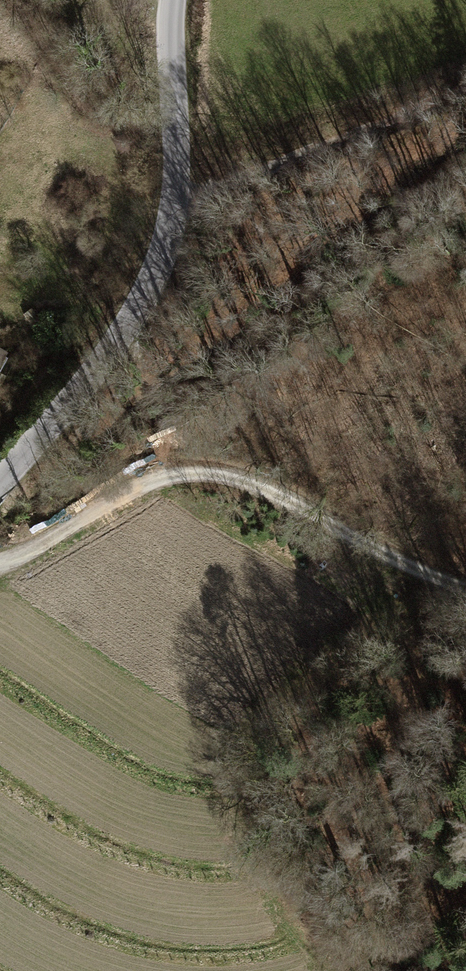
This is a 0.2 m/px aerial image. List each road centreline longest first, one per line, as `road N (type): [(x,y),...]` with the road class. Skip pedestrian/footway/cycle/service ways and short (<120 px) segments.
road 1 (unclassified): [(0,482),(92,369),(159,255),(176,167),(175,0)]
road 2 (track): [(465,588),(247,481),(202,474),(141,486),(0,564)]
road 3 (track): [(173,201),(465,87)]

